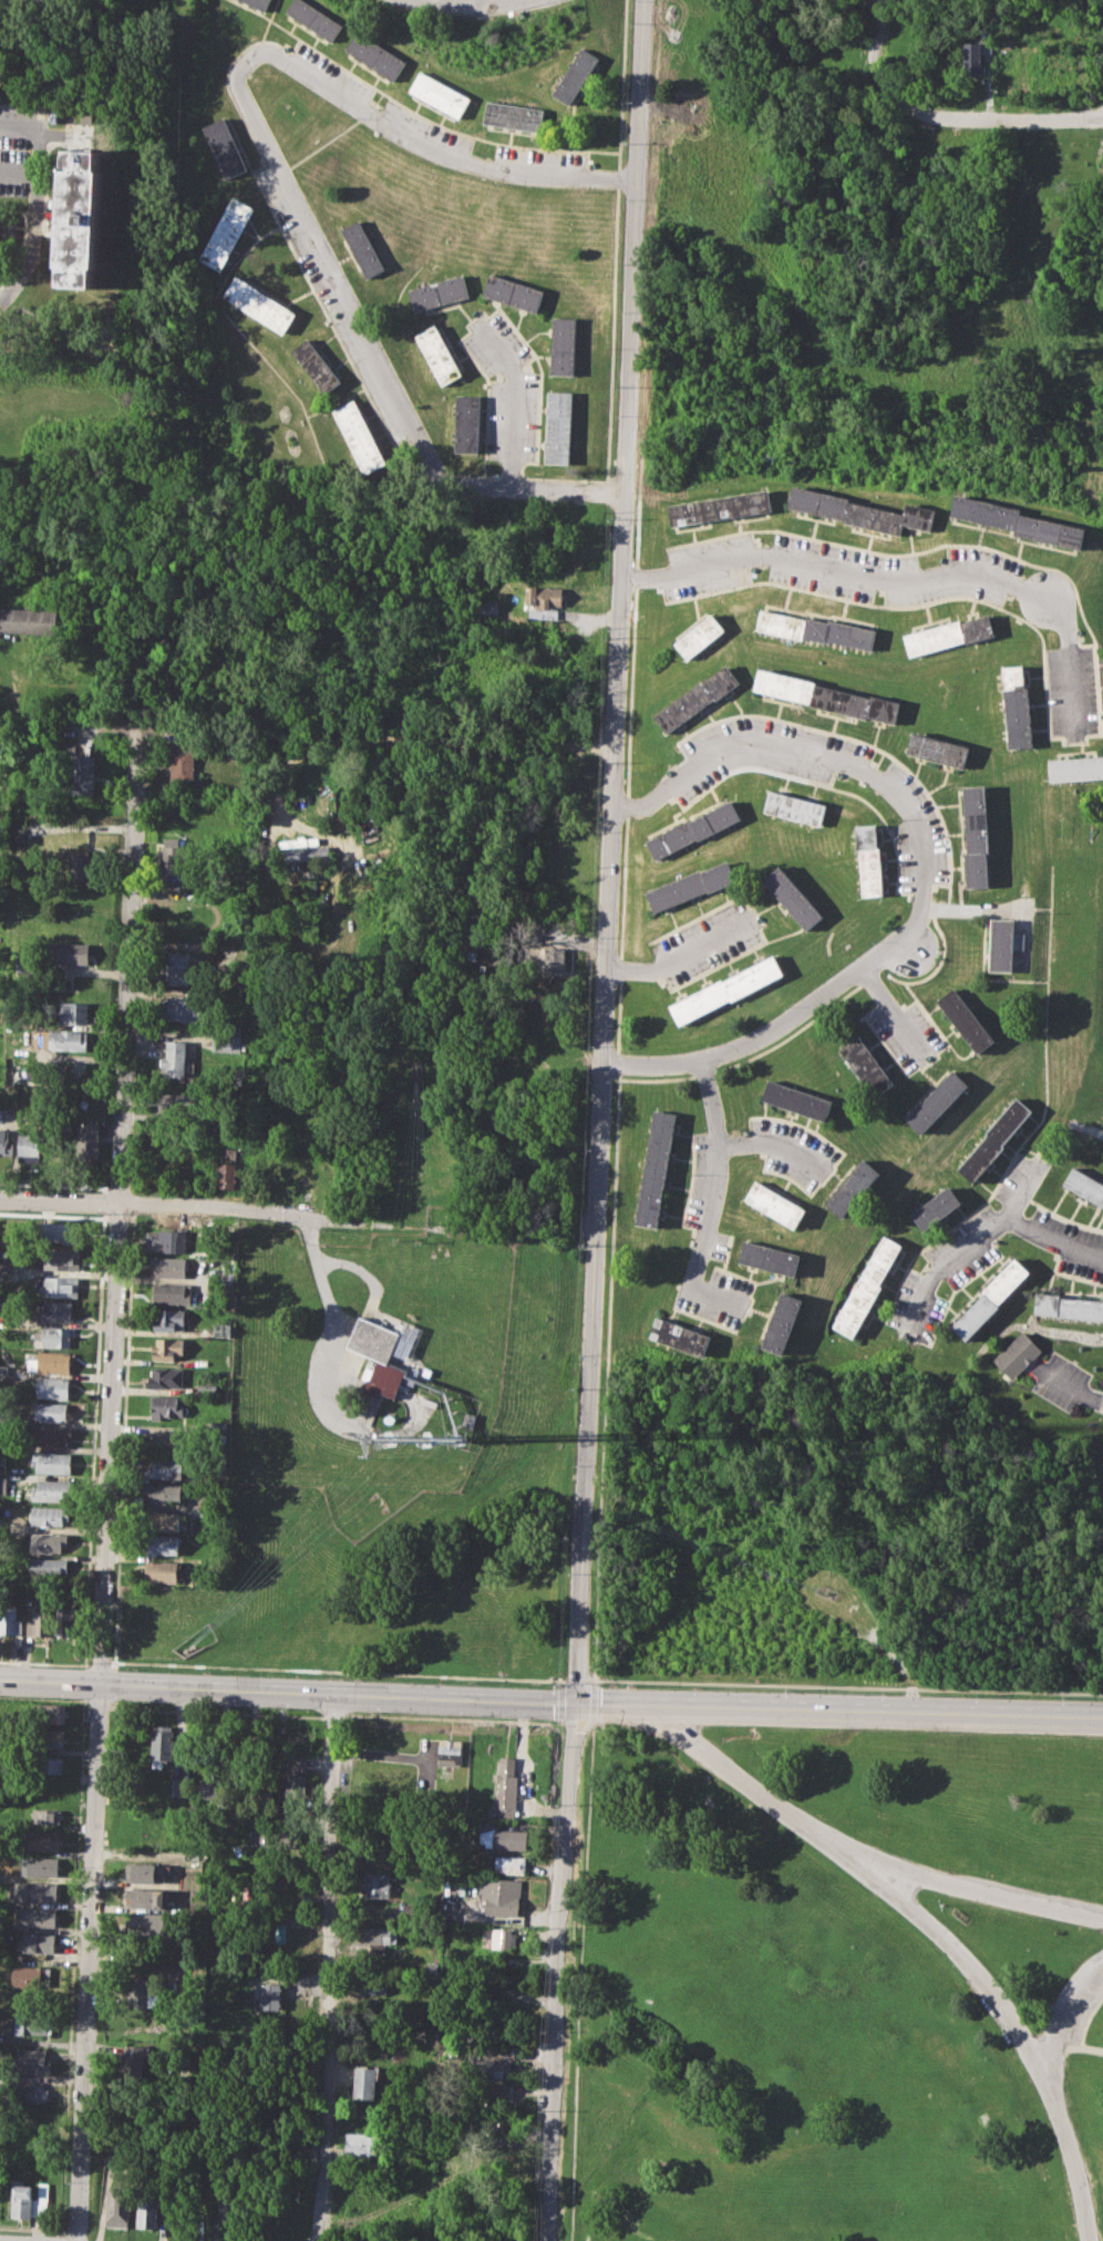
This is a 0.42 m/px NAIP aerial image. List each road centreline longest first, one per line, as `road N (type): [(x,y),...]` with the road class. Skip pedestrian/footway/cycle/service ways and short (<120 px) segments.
road 1 (residential): [(641,0),(550,2240)]
road 2 (residential): [(142,736),(76,2240)]
road 3 (residential): [(625,493),(442,485),(236,73),(255,54),(271,52),(435,152),(502,171),(636,178)]
road 4 (residential): [(621,579),(769,556),(885,578),(969,571),(1047,597),(1065,619),(1073,732)]
road 5 (secondary): [(0,1679),(575,1702)]
road 6 (residential): [(337,1695),(318,2240)]
road 7 (secondary): [(575,1702),(1102,1715)]
road 8 (residential): [(858,1859),(973,1969),(1041,2068),(1090,2240)]
road 9 (residential): [(612,804),(646,804),(742,745),(849,765),(890,789),(913,819),(922,886)]
road 10 (residential): [(601,1064),(695,1058),(775,1026),(911,930),(922,886)]
road 11 (residential): [(0,1197),(218,1206),(324,1219)]
road 12 (residential): [(654,1703),(667,1724),(858,1859)]
road 13 (residential): [(858,1859),(1102,1919)]
road 14 (residential): [(880,96),(934,114),(1102,115)]
road 15 (residential): [(1037,1165),(1004,1218),(937,1270),(908,1330)]
road 16 (residential): [(1041,2068),(1074,1994),(1102,1962)]

